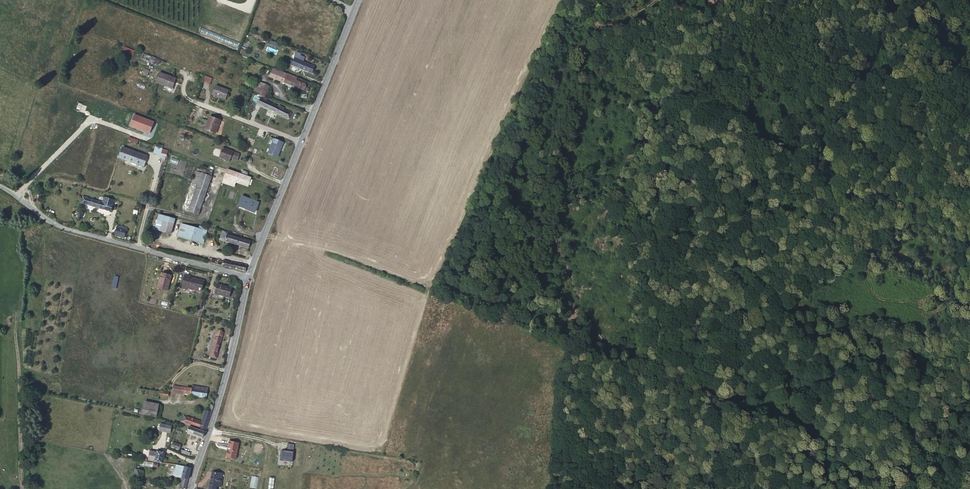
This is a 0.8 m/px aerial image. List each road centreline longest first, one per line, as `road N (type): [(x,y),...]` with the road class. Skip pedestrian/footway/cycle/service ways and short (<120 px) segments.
road 1 (unclassified): [(248,278),(61,225),(0,186)]
road 2 (secondary): [(191,488),(248,278)]
road 3 (track): [(21,488),(14,318)]
road 4 (secondary): [(300,142),(358,0)]
road 5 (secondary): [(248,278),(300,142)]
road 6 (track): [(969,350),(910,471)]

